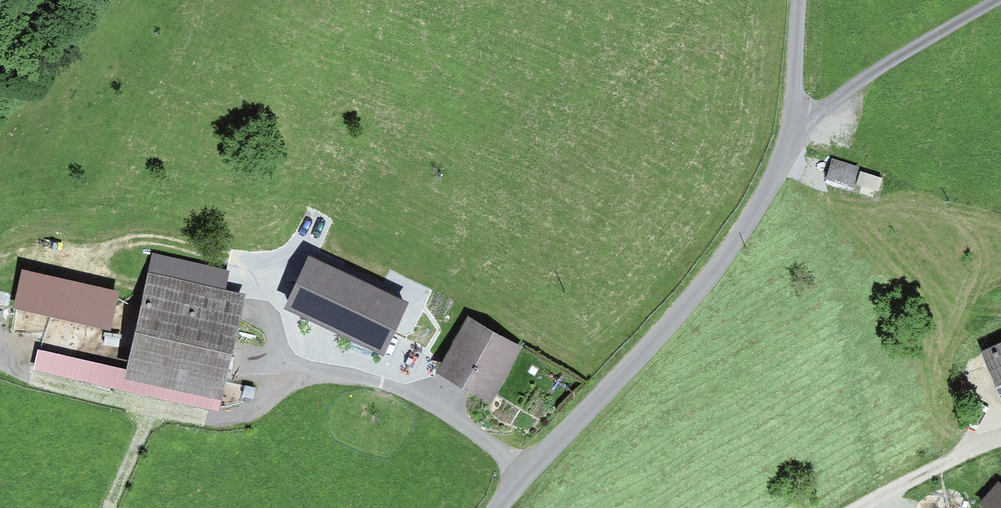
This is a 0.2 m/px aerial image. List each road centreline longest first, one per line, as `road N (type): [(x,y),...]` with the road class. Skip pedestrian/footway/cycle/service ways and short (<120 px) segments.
road 1 (residential): [(508,507),(529,474),(705,286),(792,148)]
road 2 (track): [(108,507),(152,411),(225,421),(256,409),(271,350)]
road 3 (residential): [(998,0),(832,105),(792,148)]
road 4 (residential): [(792,148),(805,0)]

